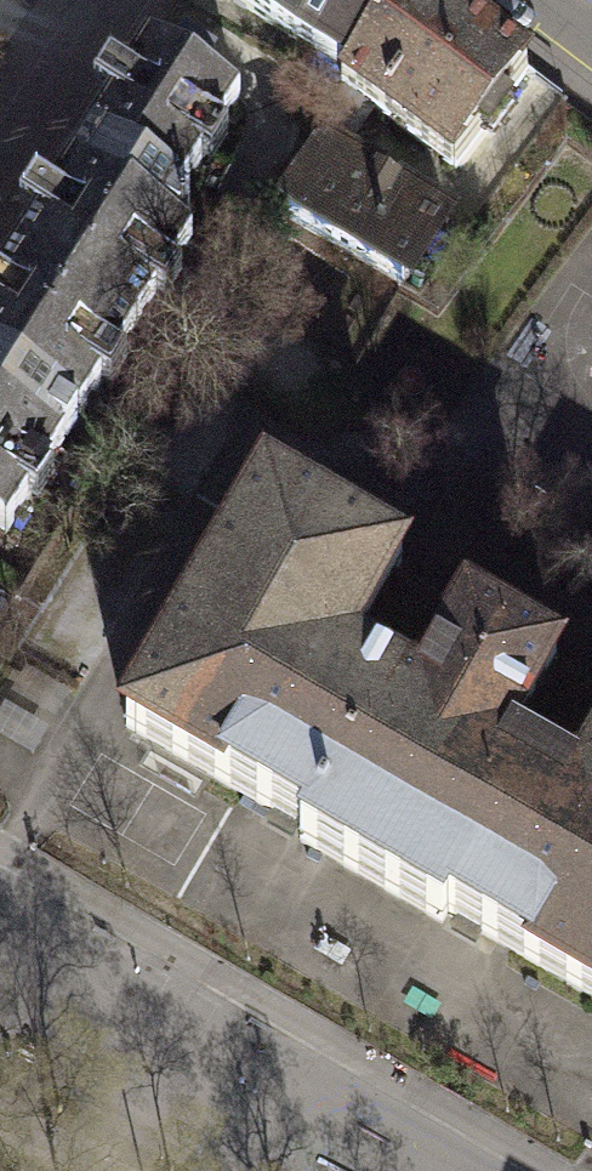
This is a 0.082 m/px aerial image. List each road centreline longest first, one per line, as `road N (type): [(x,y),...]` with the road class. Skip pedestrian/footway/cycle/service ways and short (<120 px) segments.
road 1 (residential): [(369,1170),(0,956)]
road 2 (residential): [(110,0),(0,176)]

